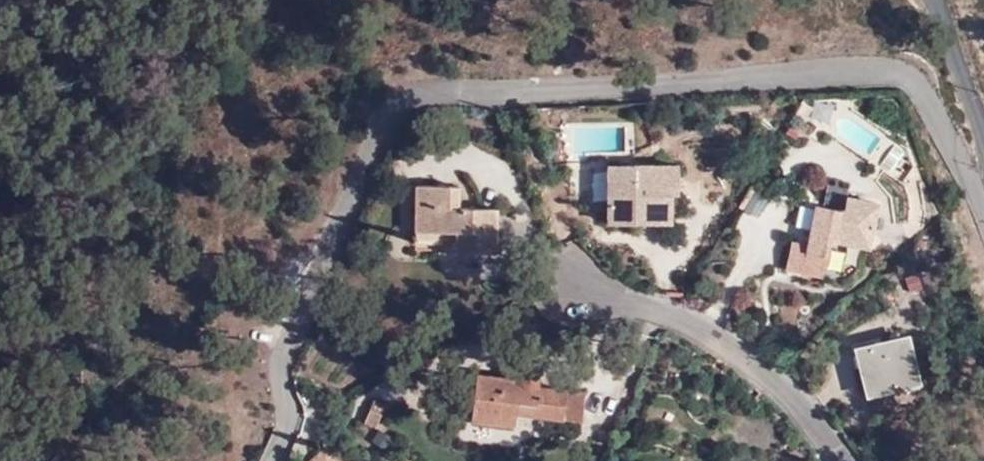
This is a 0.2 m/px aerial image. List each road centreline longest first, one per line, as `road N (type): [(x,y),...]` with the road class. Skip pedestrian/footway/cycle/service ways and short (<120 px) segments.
road 1 (residential): [(983,196),(907,78),(880,71),(404,92),(376,122),(321,265),(275,460)]
road 2 (residential): [(578,282),(728,343),(779,384),(843,460)]

